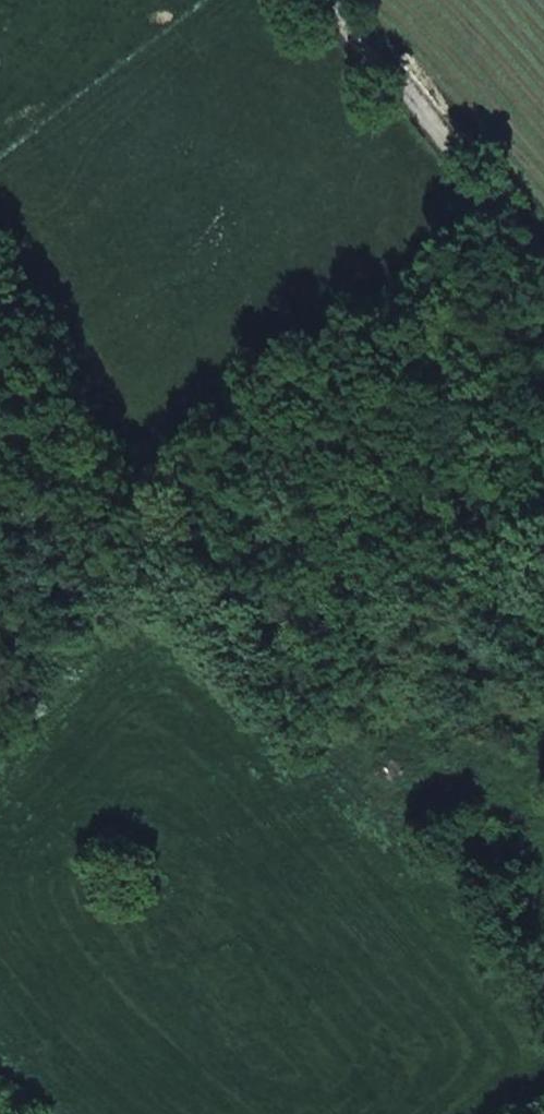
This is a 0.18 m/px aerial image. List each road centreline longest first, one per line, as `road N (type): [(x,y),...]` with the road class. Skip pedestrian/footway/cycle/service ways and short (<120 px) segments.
road 1 (track): [(364,0),(543,218)]

